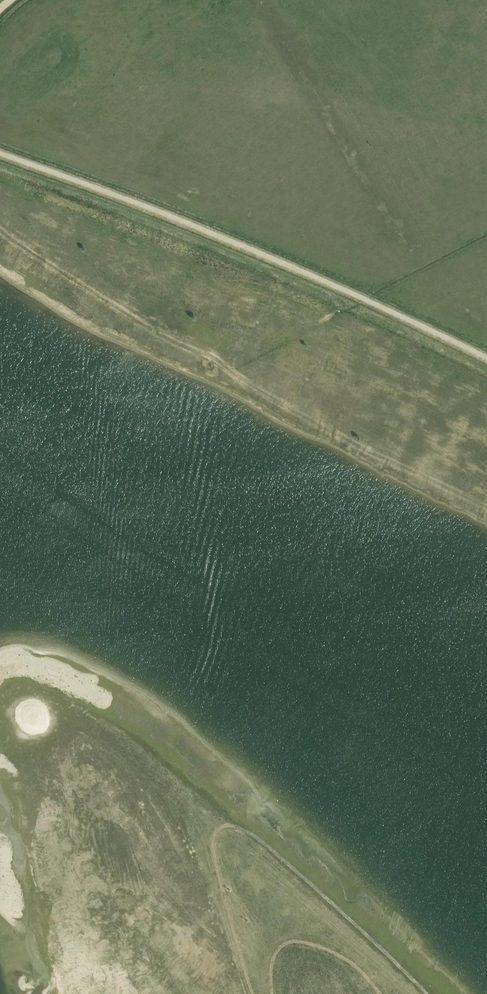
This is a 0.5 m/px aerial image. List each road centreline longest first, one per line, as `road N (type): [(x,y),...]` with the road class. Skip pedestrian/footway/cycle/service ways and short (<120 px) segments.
road 1 (track): [(486,360),(258,254),(0,157)]

